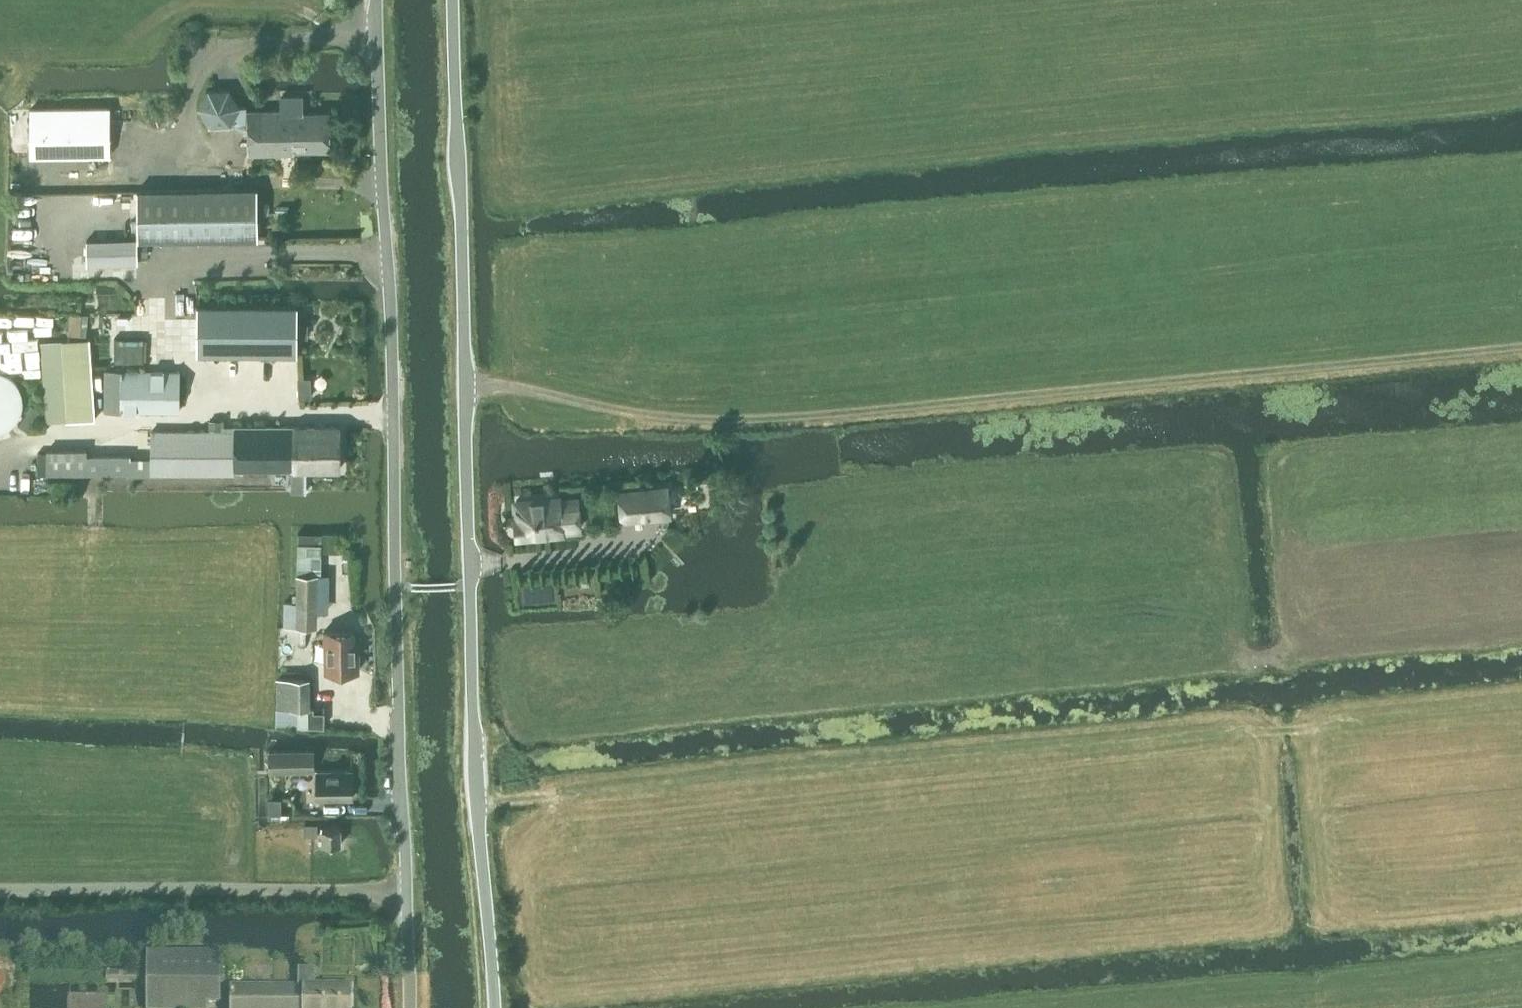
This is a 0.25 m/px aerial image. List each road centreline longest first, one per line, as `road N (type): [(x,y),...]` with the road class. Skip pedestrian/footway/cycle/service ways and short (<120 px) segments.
road 1 (tertiary): [(495,1007),(477,774),(455,0)]
road 2 (unclassified): [(411,1007),(379,0)]

